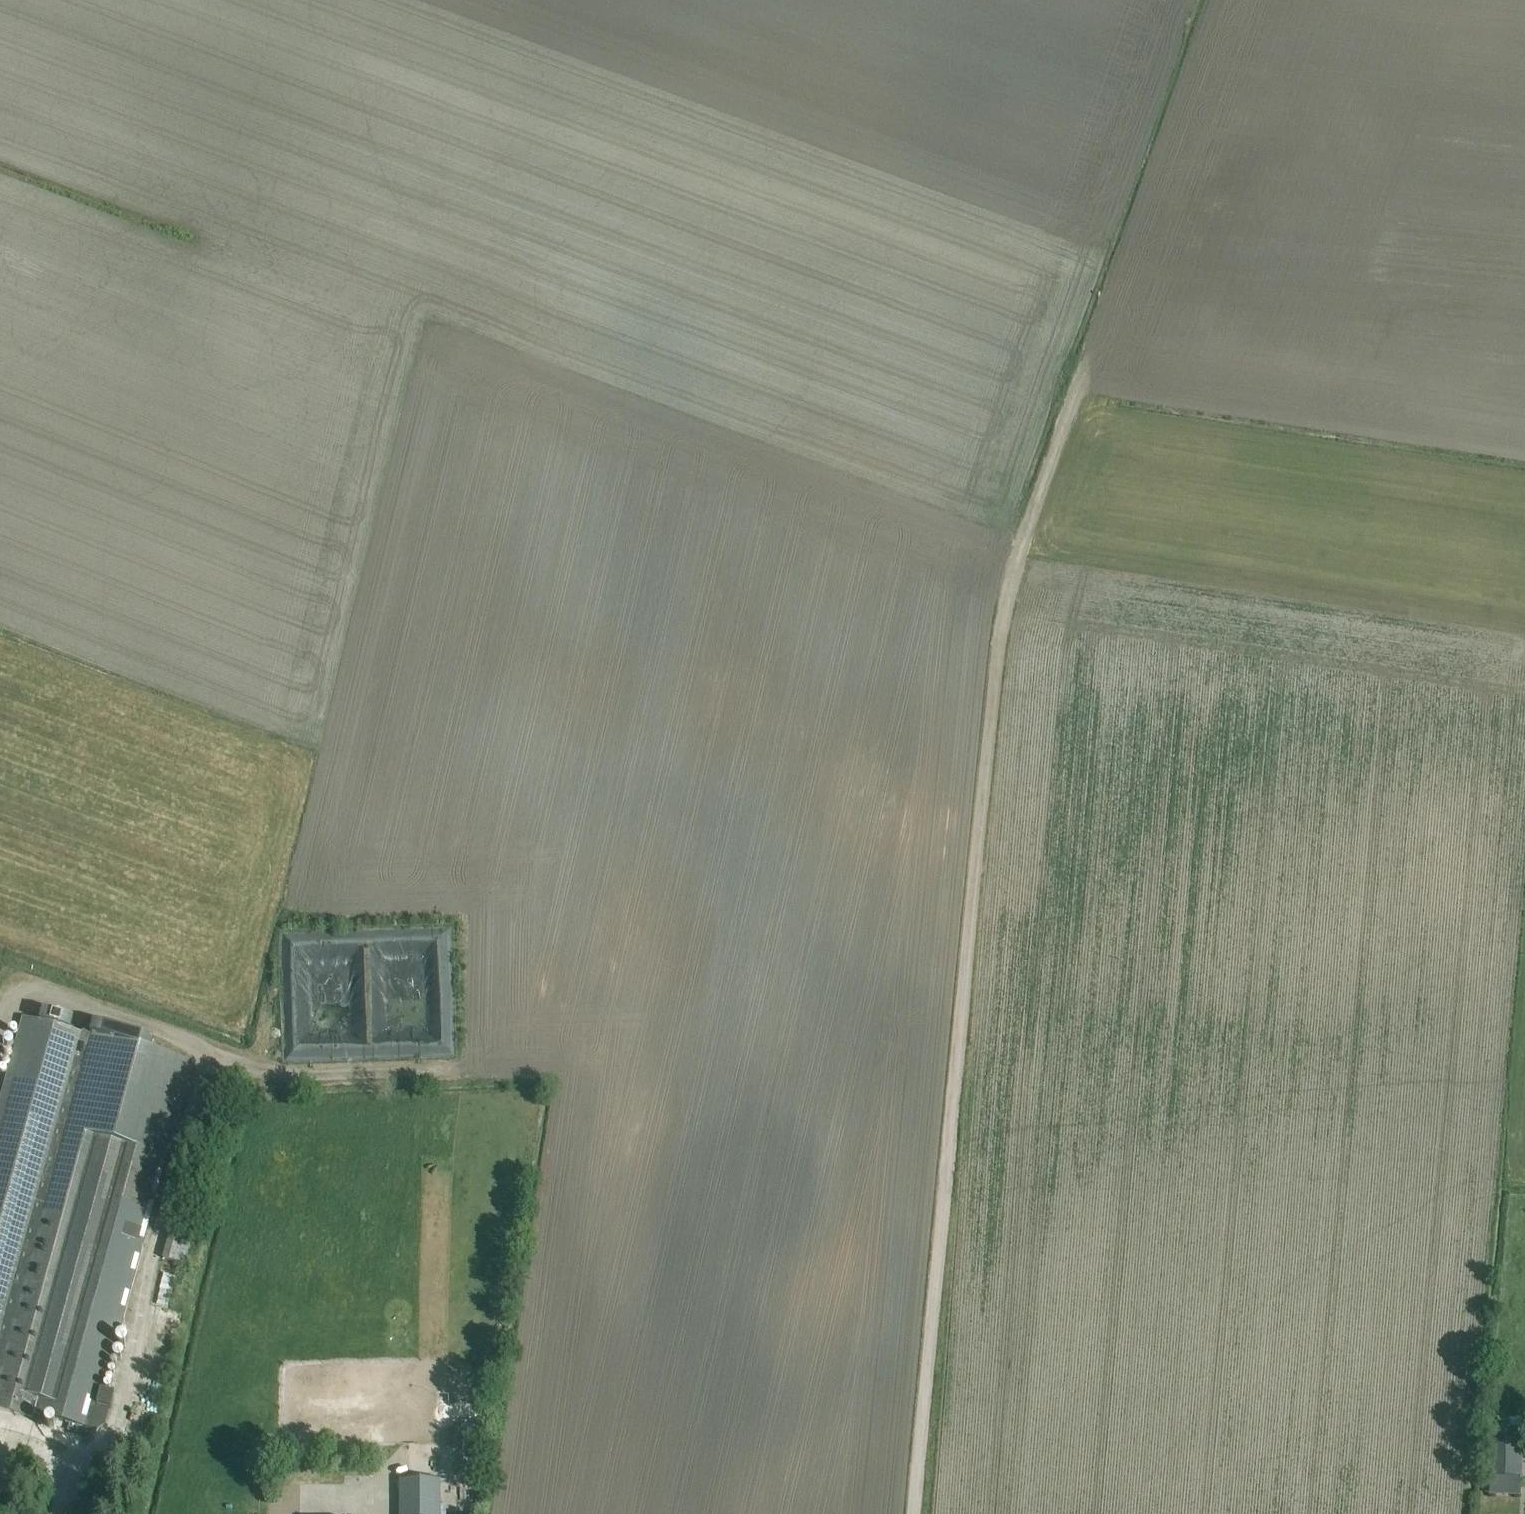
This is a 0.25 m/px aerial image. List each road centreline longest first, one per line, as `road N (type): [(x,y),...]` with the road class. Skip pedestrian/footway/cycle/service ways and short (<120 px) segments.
road 1 (track): [(911,1513),(1006,594),(1073,395)]

